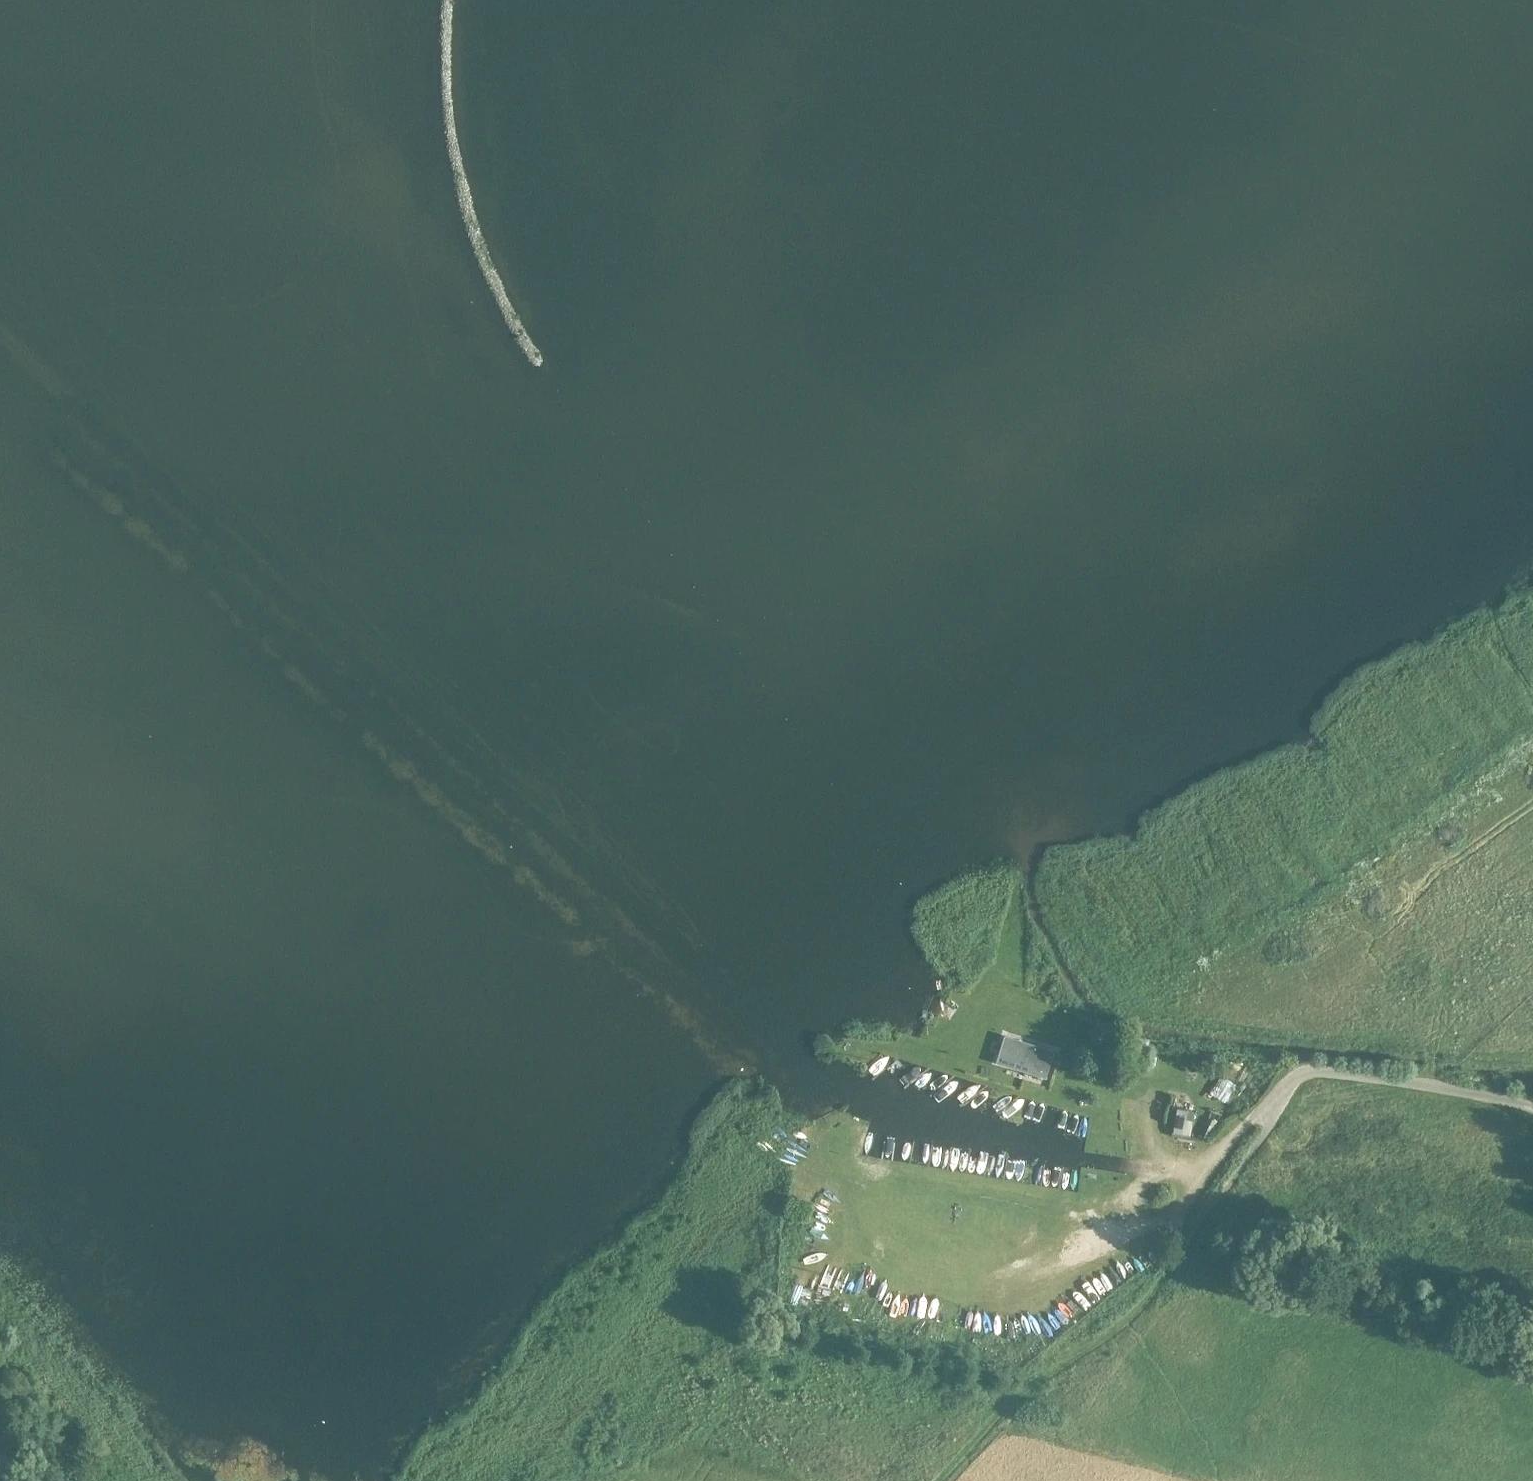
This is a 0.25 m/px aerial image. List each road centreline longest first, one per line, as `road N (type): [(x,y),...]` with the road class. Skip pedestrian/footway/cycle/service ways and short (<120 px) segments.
road 1 (track): [(940,1480),(1038,1380),(1138,1309),(1259,1139),(1270,1108)]
road 2 (track): [(1154,1111),(1159,1147),(1193,1173),(1183,1204),(1045,1283),(994,1291)]
road 3 (unclassified): [(1270,1108),(1292,1078),(1313,1070),(1532,1106)]
road 4 (track): [(1132,1165),(1193,1173),(1270,1108)]

